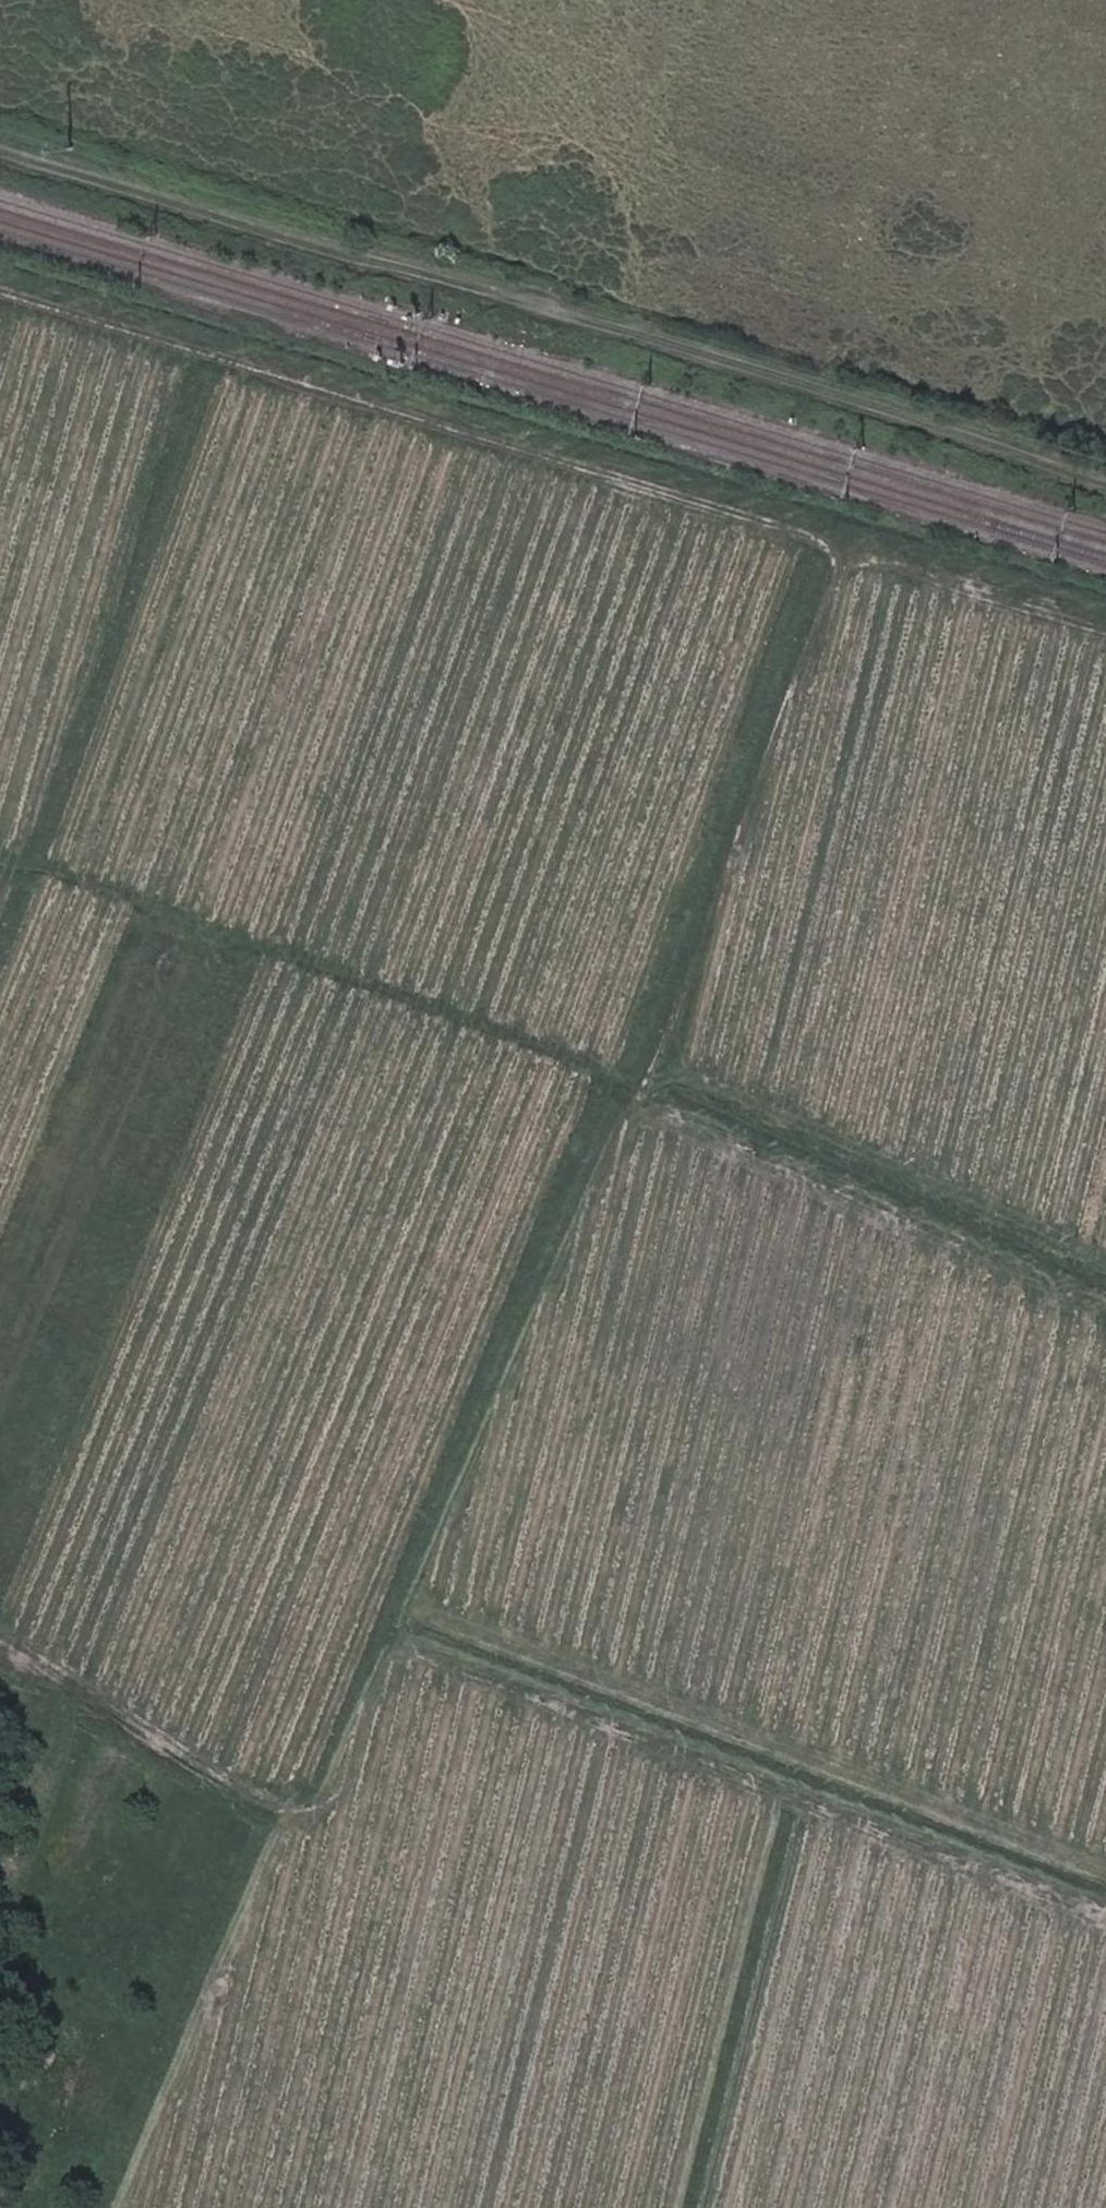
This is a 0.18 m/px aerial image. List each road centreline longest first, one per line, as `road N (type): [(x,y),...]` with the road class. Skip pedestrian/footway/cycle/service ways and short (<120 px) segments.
road 1 (track): [(0,148),(813,384),(1105,485)]

